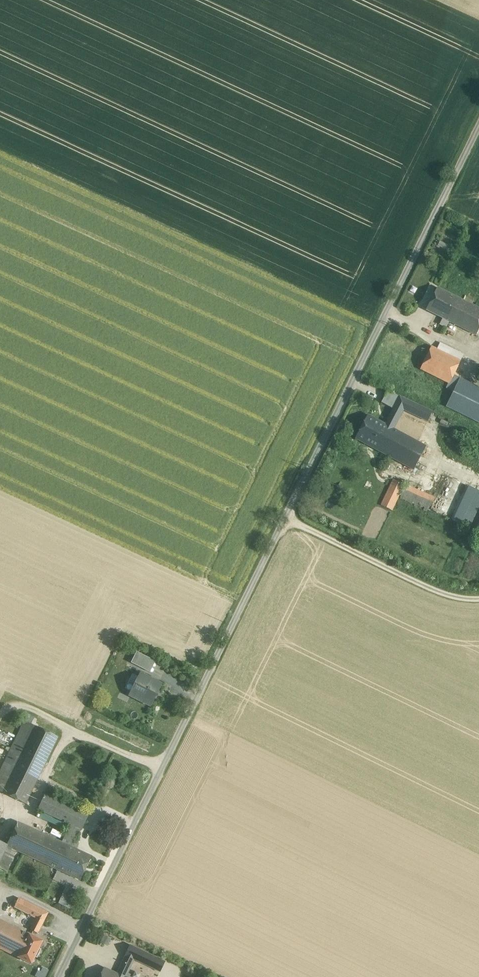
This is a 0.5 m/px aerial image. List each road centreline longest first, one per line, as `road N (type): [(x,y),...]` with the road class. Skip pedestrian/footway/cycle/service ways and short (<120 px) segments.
road 1 (unclassified): [(478,124),(58,976)]

